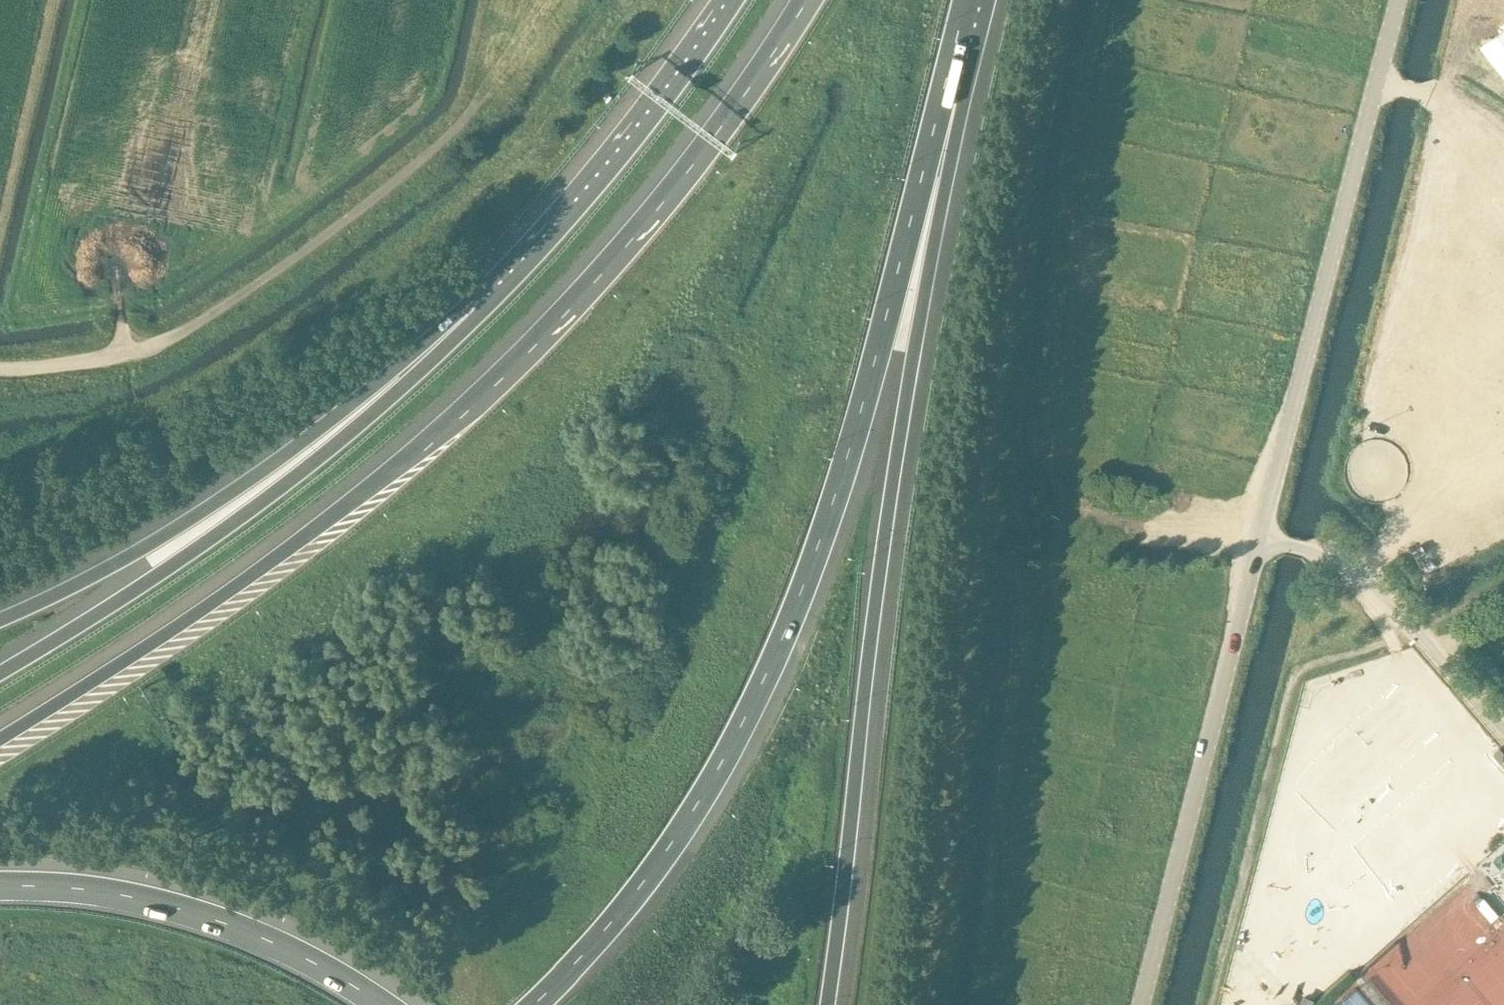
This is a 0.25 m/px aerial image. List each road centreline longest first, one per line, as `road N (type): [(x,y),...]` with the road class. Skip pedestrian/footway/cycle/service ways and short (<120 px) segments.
road 1 (motorway): [(805,0),(650,221),(459,417),(220,597),(0,738)]
road 2 (motorway): [(532,1004),(663,857),(716,777),(773,662),(863,405),(941,97)]
road 3 (motorway): [(824,1004),(880,553),(927,280),(941,97)]
road 4 (motorway): [(488,294),(465,328),(243,518),(0,673)]
road 5 (motorway): [(488,294),(326,426),(185,524),(0,619)]
road 6 (unclassified): [(1259,537),(1397,0)]
road 7 (unclassified): [(466,114),(266,284),(169,342),(127,358),(0,370)]
road 8 (unclassified): [(1140,1004),(1259,537)]
road 9 (motorway): [(371,1004),(250,938),(155,908),(0,893)]
road 10 (motorway): [(730,0),(605,171),(488,294)]
road 11 (unclassified): [(1503,734),(1416,633),(1342,564),(1259,537)]

